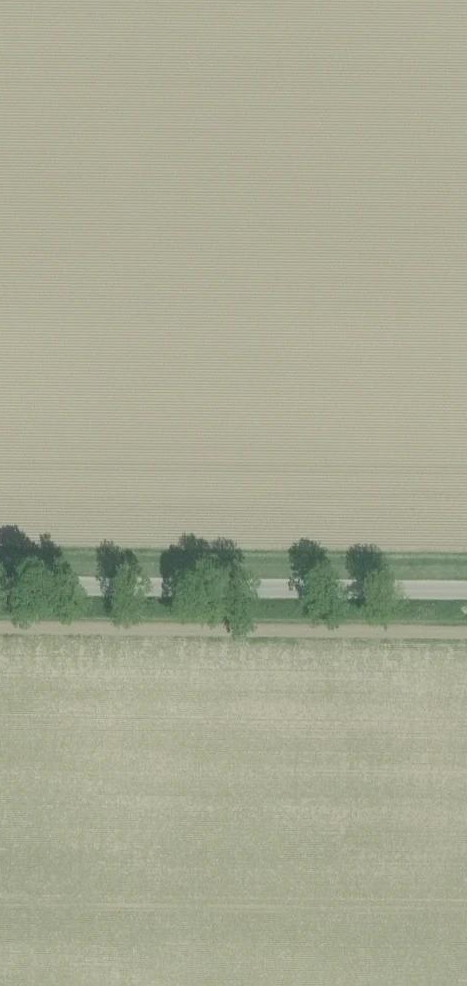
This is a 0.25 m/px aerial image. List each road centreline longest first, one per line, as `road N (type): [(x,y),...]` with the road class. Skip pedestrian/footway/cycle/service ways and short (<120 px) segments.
road 1 (unclassified): [(466,590),(0,585)]

